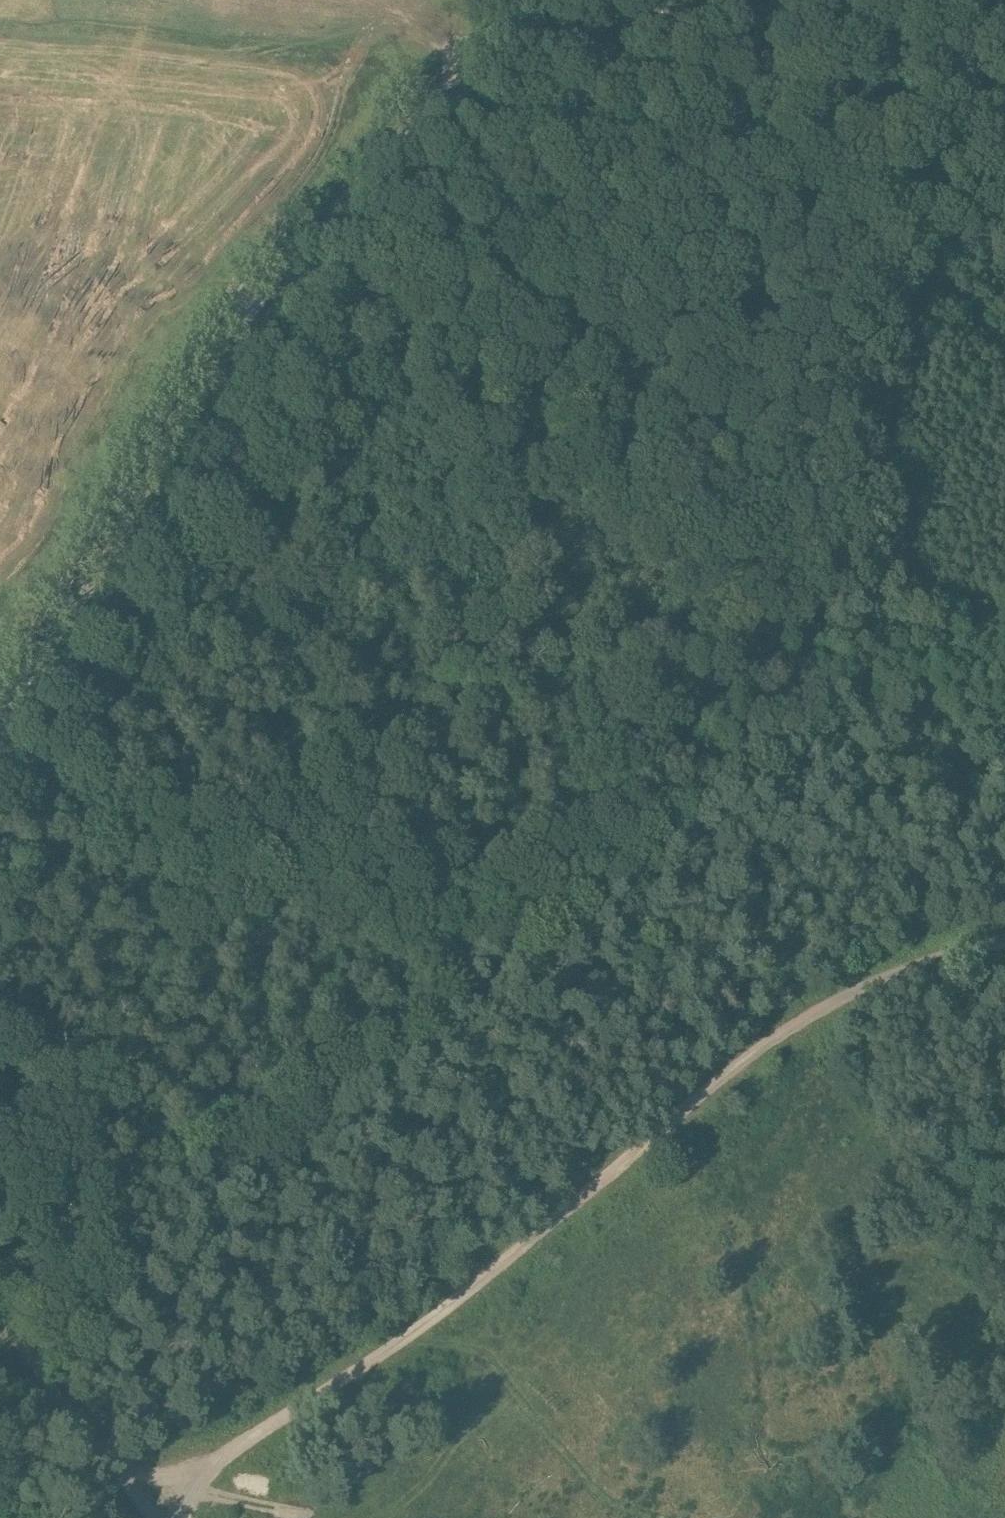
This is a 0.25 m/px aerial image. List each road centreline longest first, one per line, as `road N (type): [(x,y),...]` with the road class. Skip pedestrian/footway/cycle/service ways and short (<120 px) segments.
road 1 (track): [(172,1517),(190,1476),(348,1378),(820,1007),(932,970),(1004,959)]
road 2 (track): [(482,40),(797,0)]
road 3 (track): [(146,1517),(0,1316)]
road 4 (track): [(179,1497),(311,1517)]

